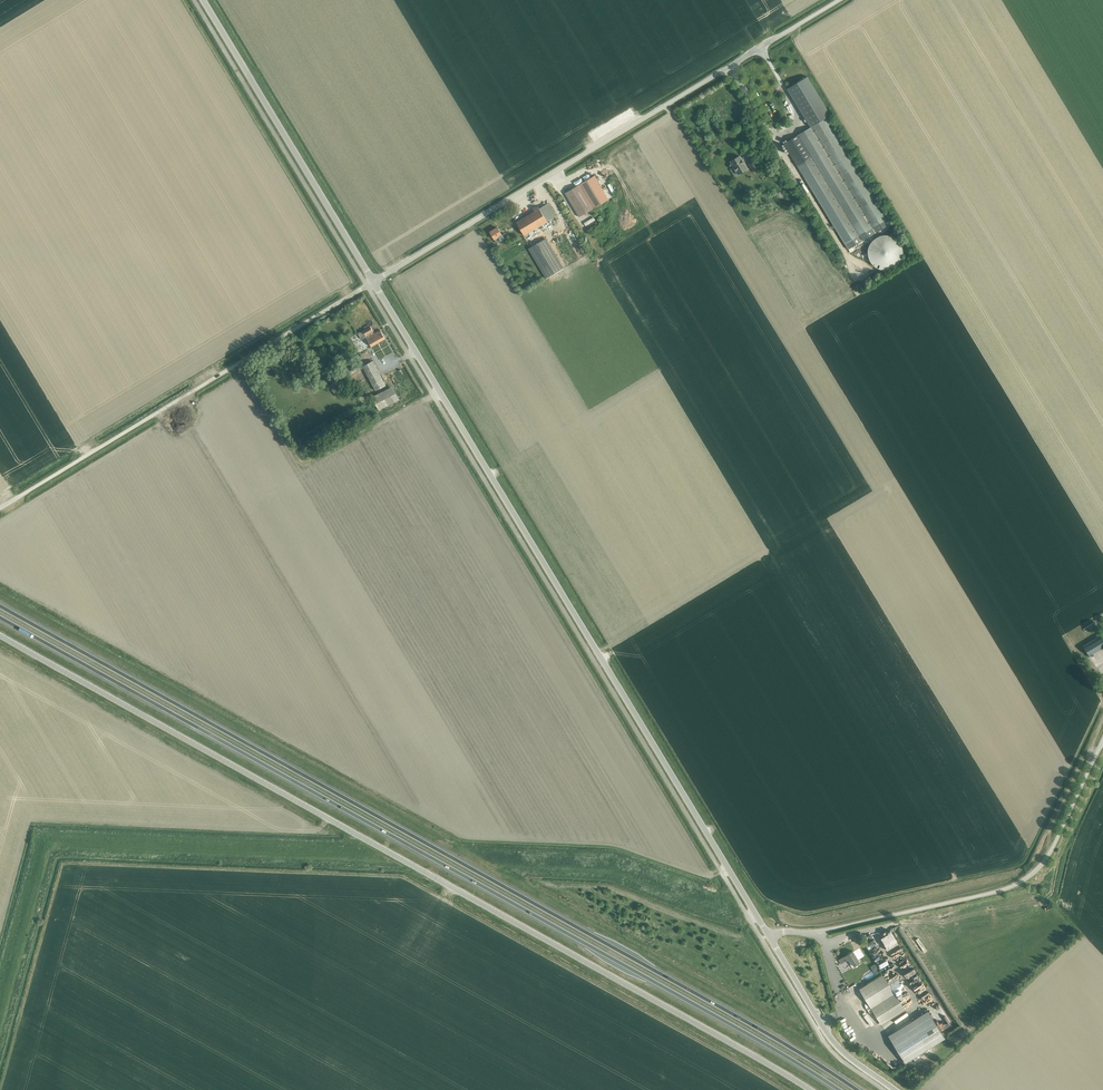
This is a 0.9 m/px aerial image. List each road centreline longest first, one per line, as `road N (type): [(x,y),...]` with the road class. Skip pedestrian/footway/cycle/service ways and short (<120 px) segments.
road 1 (trunk): [(856,1089),(0,605)]
road 2 (trunk): [(0,618),(839,1089)]
road 3 (unclassified): [(0,635),(810,1089)]
road 4 (tertiary): [(768,936),(374,282)]
road 5 (unclassified): [(374,282),(840,0)]
road 6 (unclassified): [(0,508),(374,282)]
road 7 (unclassified): [(768,936),(828,929),(1016,883),(1049,854),(1102,738)]
road 8 (tertiary): [(374,282),(203,0)]

